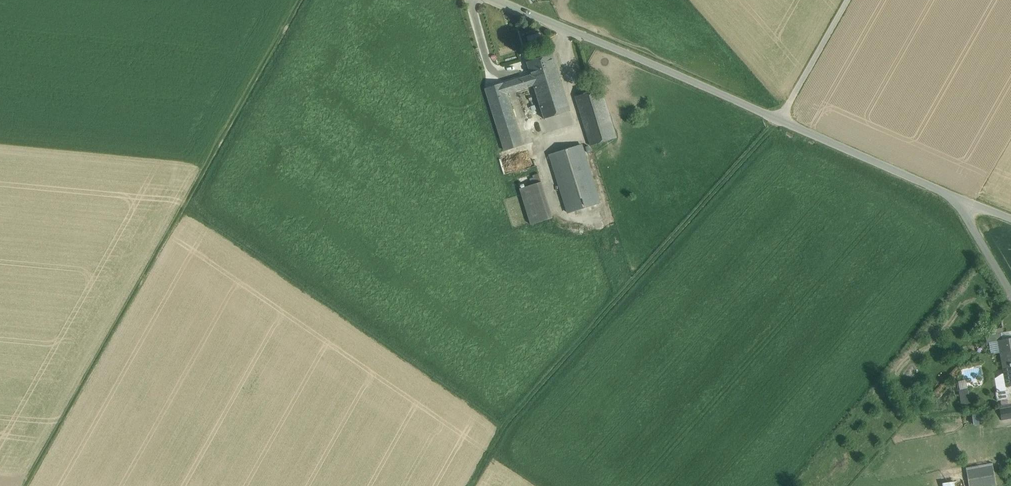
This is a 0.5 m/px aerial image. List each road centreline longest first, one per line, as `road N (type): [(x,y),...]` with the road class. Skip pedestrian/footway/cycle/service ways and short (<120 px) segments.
road 1 (track): [(25,485),(302,0)]
road 2 (unclassified): [(953,197),(496,0)]
road 3 (track): [(471,485),(504,427),(780,120)]
road 4 (track): [(184,206),(504,427)]

